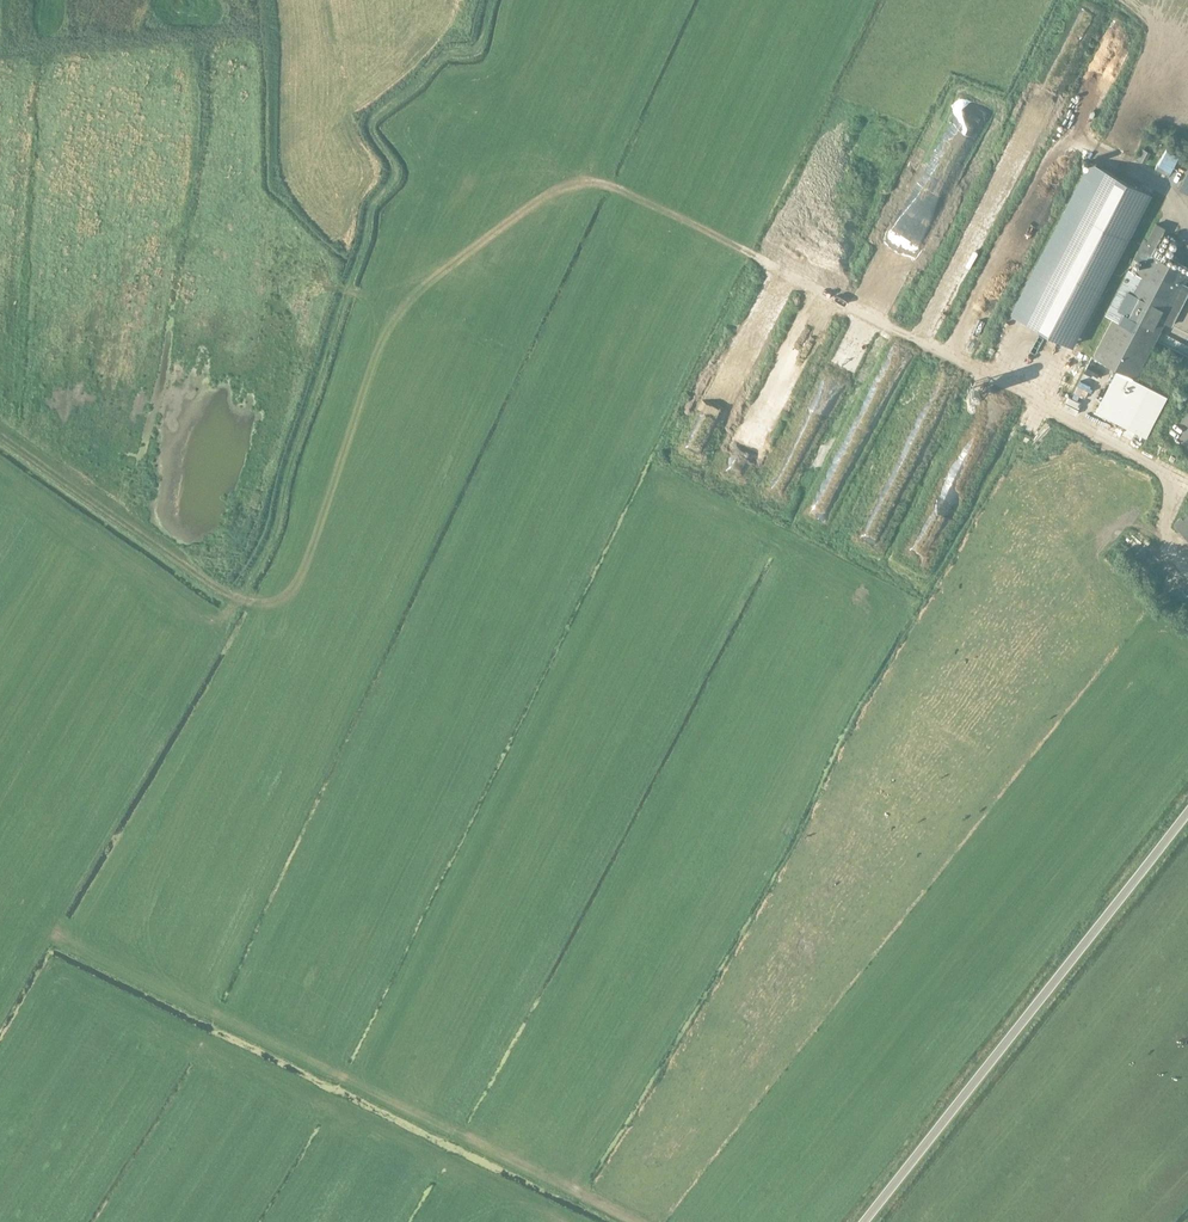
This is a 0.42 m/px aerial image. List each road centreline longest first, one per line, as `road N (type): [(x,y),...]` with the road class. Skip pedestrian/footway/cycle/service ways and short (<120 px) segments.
road 1 (tertiary): [(863,1221),(1187,812)]

